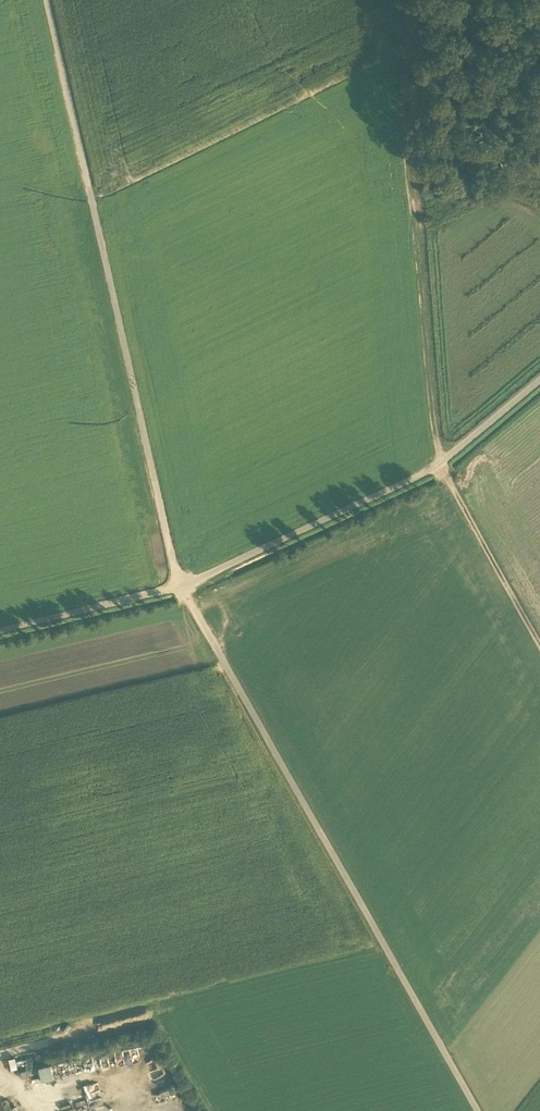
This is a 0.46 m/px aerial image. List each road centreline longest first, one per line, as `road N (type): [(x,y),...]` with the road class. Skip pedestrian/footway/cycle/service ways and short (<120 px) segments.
road 1 (track): [(539,644),(436,450),(405,0)]
road 2 (track): [(47,0),(179,589)]
road 3 (track): [(477,1110),(179,589)]
road 4 (track): [(179,589),(439,465),(539,379)]
road 5 (track): [(0,632),(179,589)]

